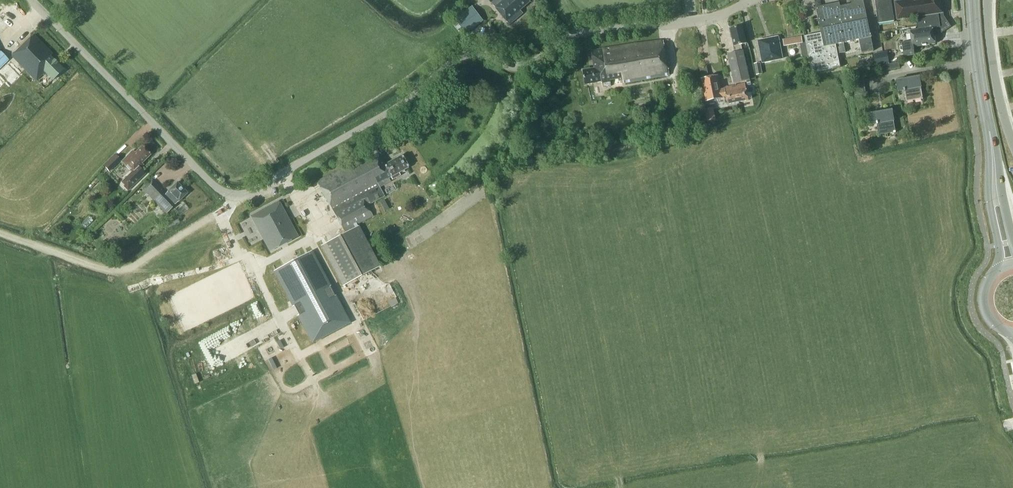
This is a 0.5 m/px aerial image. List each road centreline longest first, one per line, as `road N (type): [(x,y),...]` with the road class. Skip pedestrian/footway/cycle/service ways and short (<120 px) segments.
road 1 (unclassified): [(456,58),(413,95),(234,197),(31,0)]
road 2 (unclassified): [(456,58),(476,54),(525,66),(577,34),(707,19),(748,2)]
road 3 (track): [(234,197),(217,214),(114,271),(0,233)]
road 4 (residential): [(1012,143),(992,62),(987,0)]
road 5 (primary): [(988,125),(1000,268)]
road 6 (primary): [(988,125),(972,0)]
road 7 (primary): [(1012,243),(988,125)]

